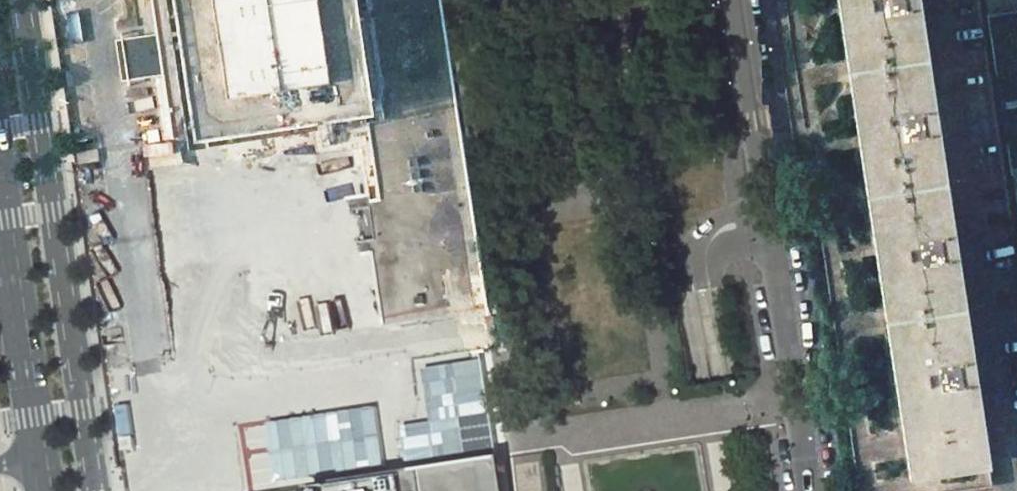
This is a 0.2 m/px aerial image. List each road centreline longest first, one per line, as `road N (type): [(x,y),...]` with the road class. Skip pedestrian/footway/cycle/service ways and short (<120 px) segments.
road 1 (residential): [(737,0),(815,490)]
road 2 (primary): [(0,208),(36,464)]

